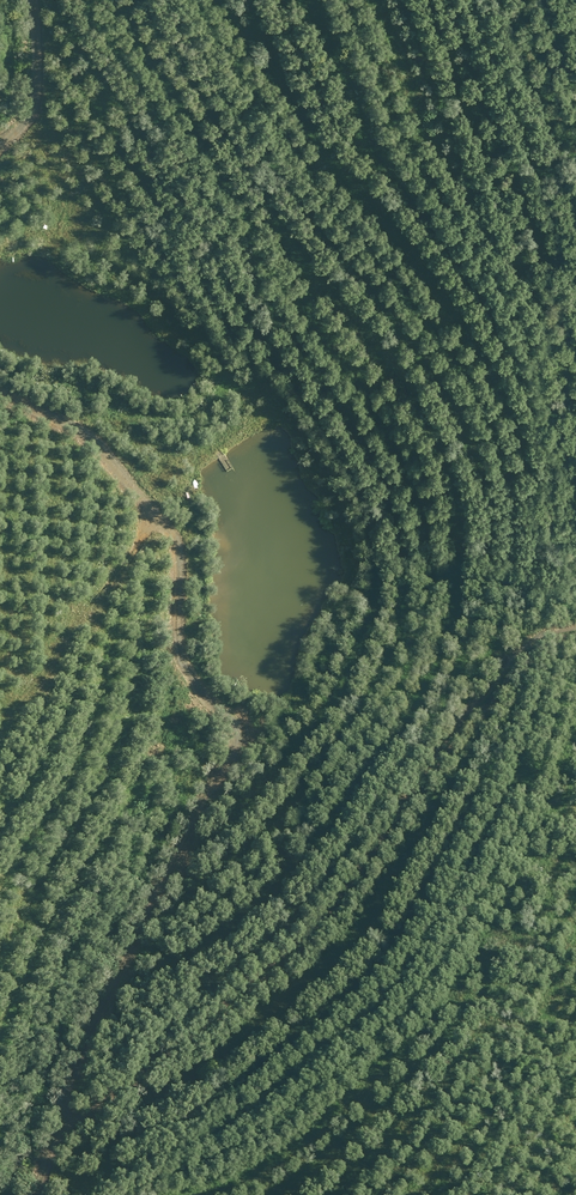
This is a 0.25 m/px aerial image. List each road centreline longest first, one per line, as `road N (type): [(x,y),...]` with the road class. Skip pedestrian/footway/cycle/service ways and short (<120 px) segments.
road 1 (track): [(35,1194),(240,759),(185,660),(178,583),(149,505),(95,446),(0,396)]
road 2 (track): [(575,641),(526,654),(464,701),(341,901),(237,1012),(126,1088),(66,1117)]
road 3 (track): [(0,144),(29,100),(34,0)]

